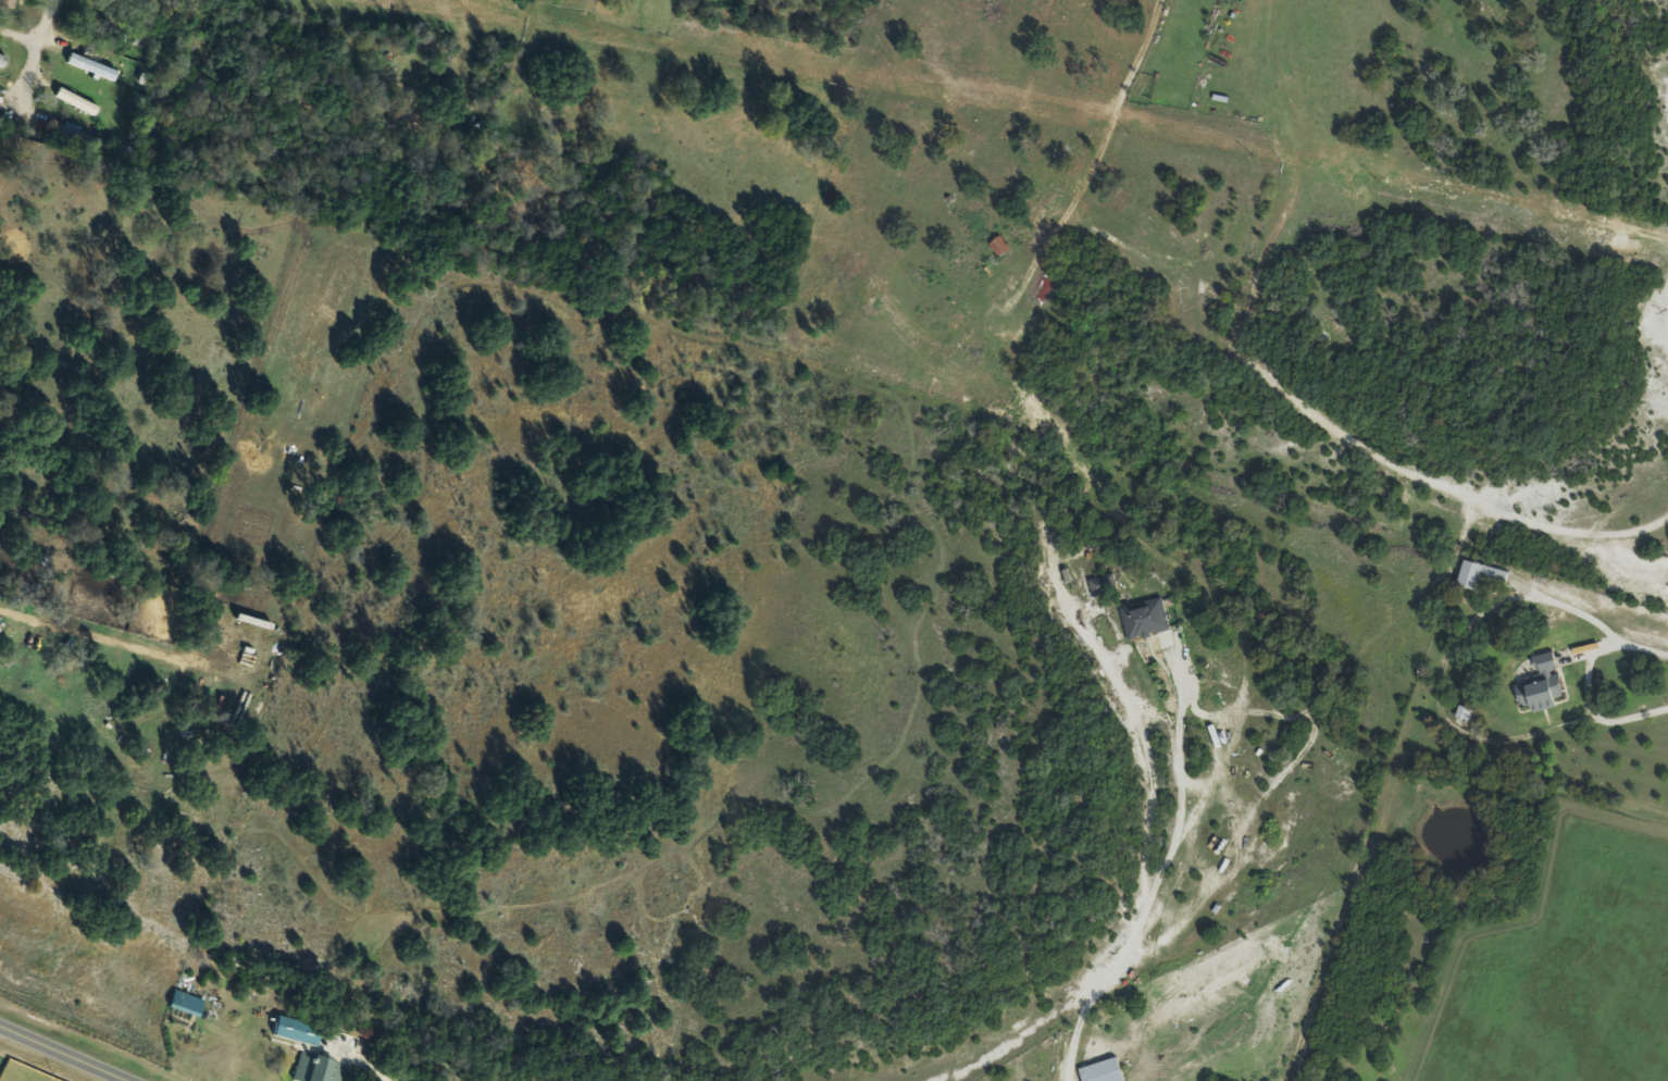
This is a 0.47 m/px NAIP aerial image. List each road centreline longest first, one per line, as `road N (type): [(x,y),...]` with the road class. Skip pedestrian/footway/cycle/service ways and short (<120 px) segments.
road 1 (tertiary): [(132,1080),(0,1024)]

